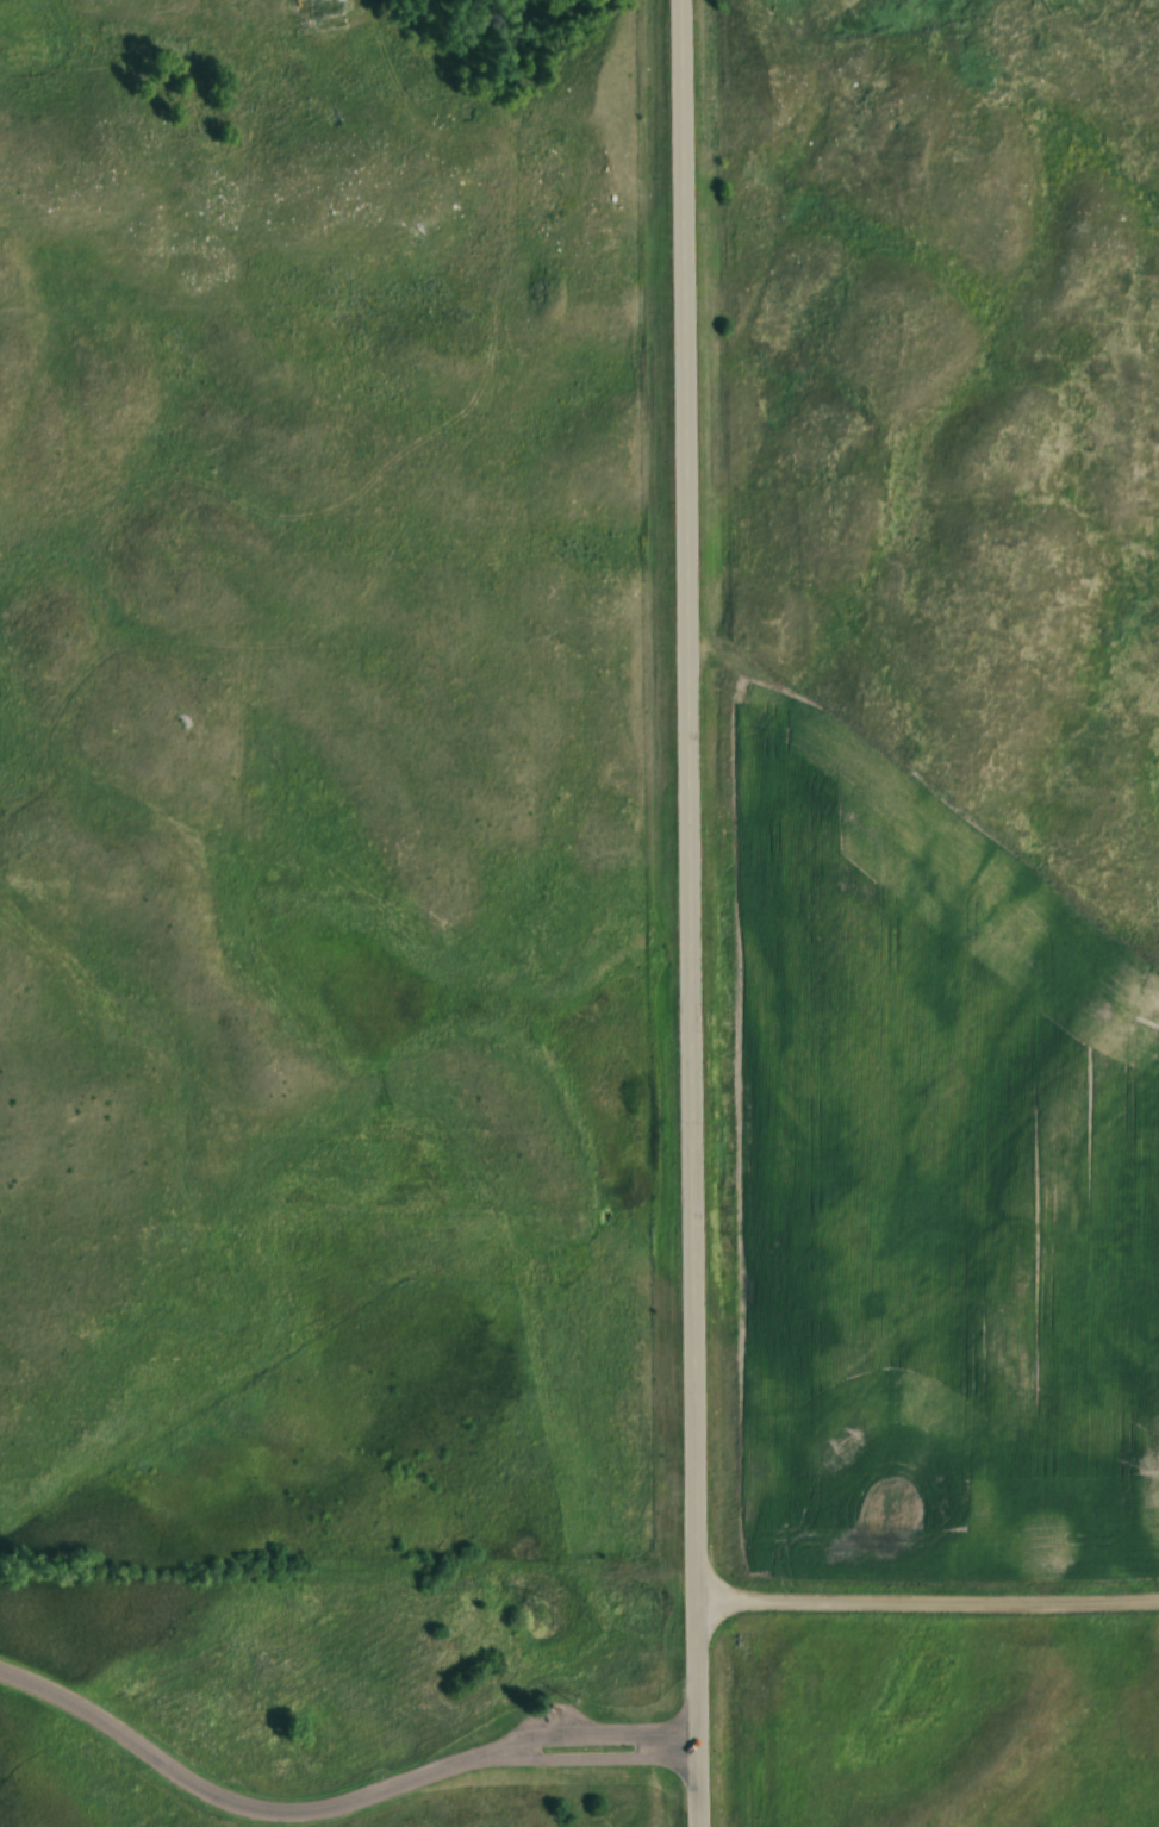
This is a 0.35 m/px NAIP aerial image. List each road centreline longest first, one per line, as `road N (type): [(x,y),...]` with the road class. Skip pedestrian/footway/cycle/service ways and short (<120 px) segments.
road 1 (tertiary): [(711,1826),(691,0)]
road 2 (residential): [(710,1747),(548,1746),(492,1756),(341,1809),(299,1814),(235,1801),(71,1695),(0,1666)]
road 3 (residential): [(709,1601),(1158,1607)]

